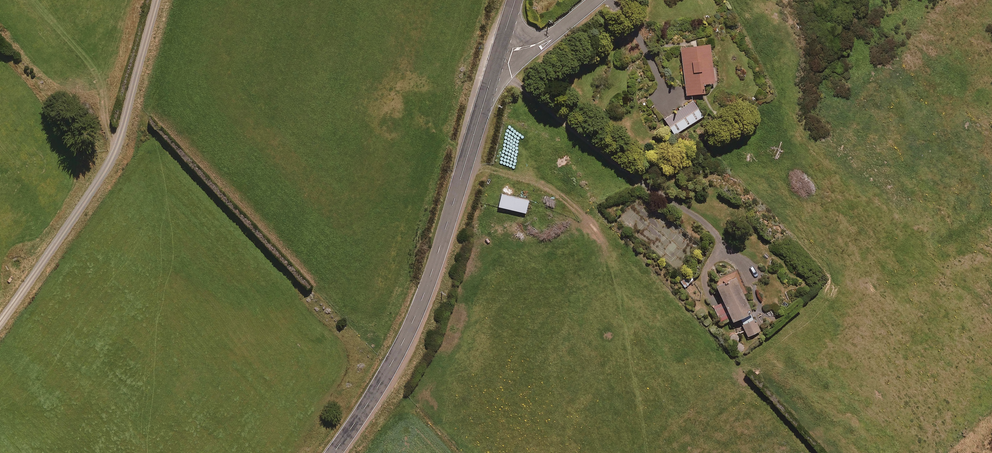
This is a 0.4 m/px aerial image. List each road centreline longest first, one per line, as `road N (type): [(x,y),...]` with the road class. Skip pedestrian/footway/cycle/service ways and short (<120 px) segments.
road 1 (secondary): [(333,452),(412,323),(500,48)]
road 2 (unclassified): [(158,0),(111,159),(0,320)]

